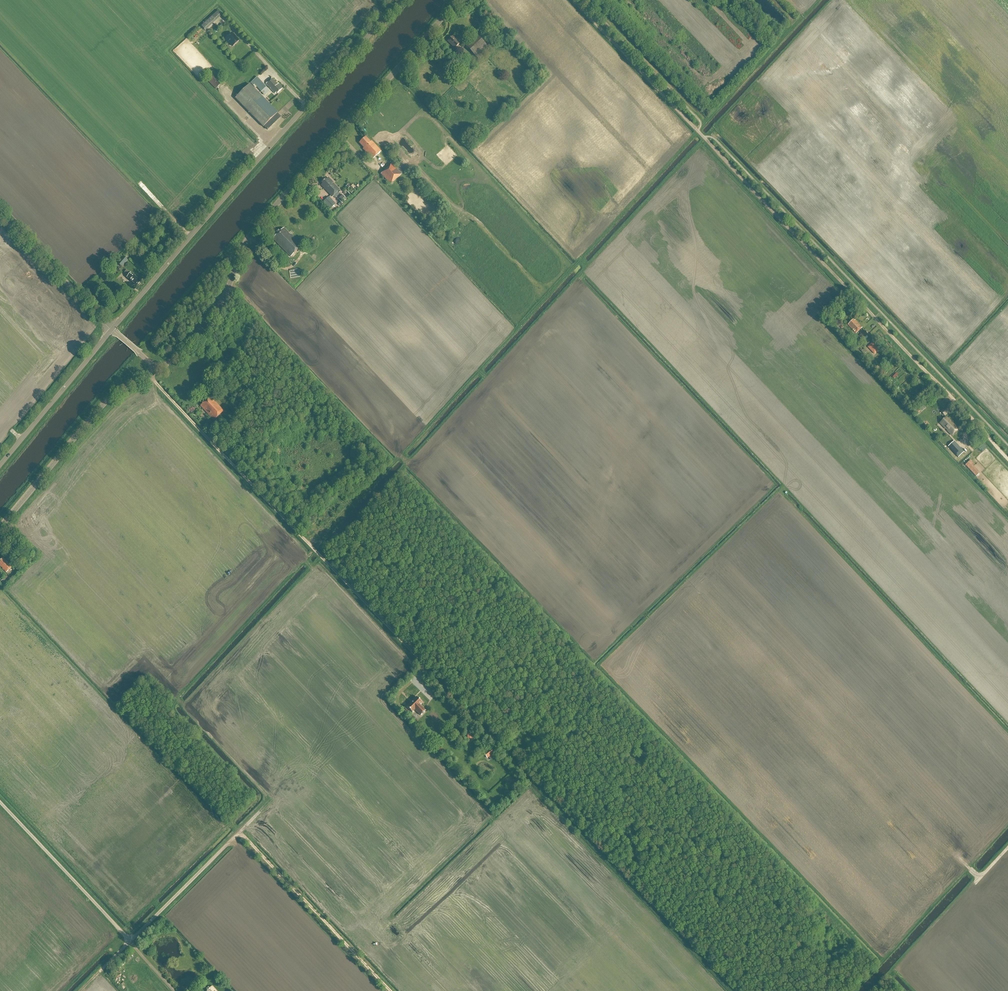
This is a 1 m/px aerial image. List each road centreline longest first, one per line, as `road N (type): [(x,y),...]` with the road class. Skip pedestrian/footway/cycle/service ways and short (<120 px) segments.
road 1 (tertiary): [(149,376),(213,316),(256,229),(459,0)]
road 2 (track): [(704,138),(1007,460)]
road 3 (unclassified): [(111,330),(401,0)]
road 4 (unclassified): [(411,653),(149,376)]
road 5 (unclassified): [(240,832),(390,990)]
road 6 (tertiary): [(0,530),(109,400),(149,376)]
road 7 (unclassified): [(130,942),(0,803)]
road 8 (track): [(574,0),(698,132)]
road 9 (unclassified): [(0,465),(111,330)]
road 10 (unclassified): [(111,330),(0,215)]
road 11 (unclassified): [(130,942),(240,832)]
road 12 (track): [(878,990),(978,879)]

